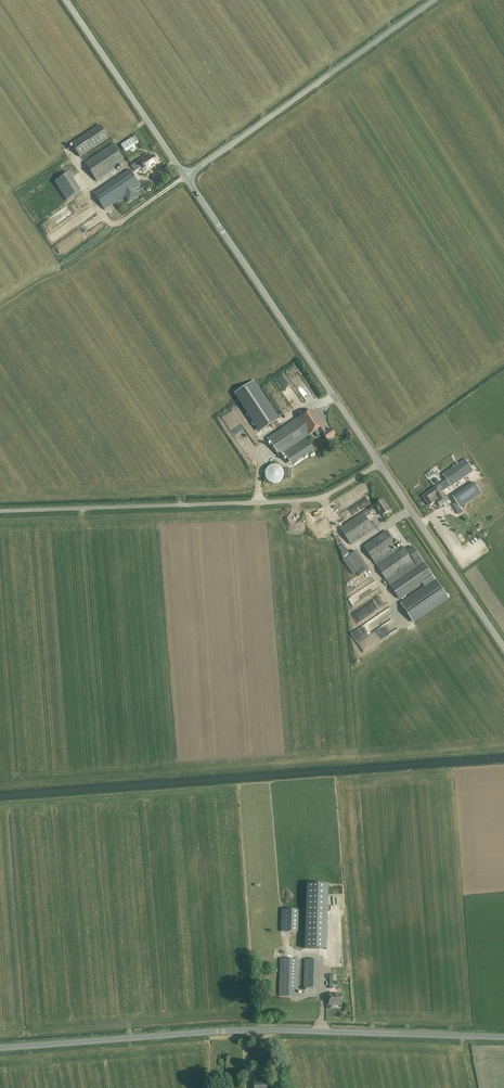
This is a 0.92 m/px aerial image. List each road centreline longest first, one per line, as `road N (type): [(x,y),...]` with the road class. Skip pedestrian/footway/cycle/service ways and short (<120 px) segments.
road 1 (tertiary): [(0,1047),(280,1030),(503,1038)]
road 2 (unclassified): [(0,510),(318,498),(380,460)]
road 3 (unclassified): [(380,460),(186,175)]
road 4 (unclassified): [(186,175),(432,0)]
road 5 (unclassified): [(503,645),(380,460)]
road 6 (unclassified): [(186,175),(67,0)]

